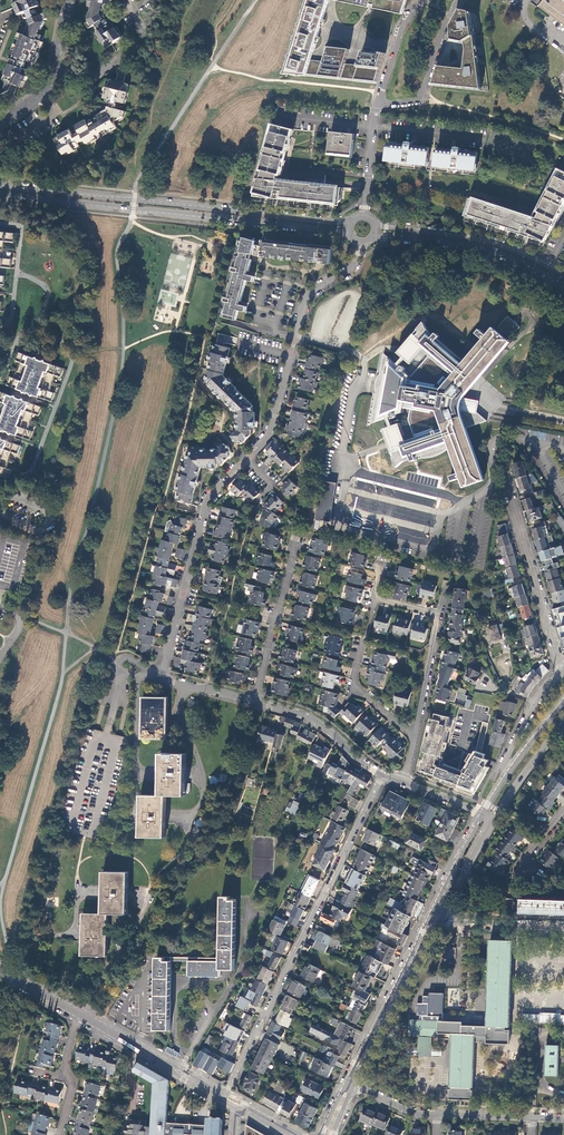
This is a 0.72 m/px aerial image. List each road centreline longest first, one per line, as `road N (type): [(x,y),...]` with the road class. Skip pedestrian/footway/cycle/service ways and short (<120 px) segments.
road 1 (residential): [(226,1095),(382,774)]
road 2 (tertiary): [(351,222),(0,184)]
road 3 (tertiary): [(0,195),(350,236)]
road 4 (residential): [(361,244),(352,269),(307,299),(270,435),(247,460)]
road 5 (residential): [(247,460),(207,504),(161,678)]
road 6 (tertiary): [(374,238),(487,249),(563,285)]
road 7 (residential): [(562,672),(509,484)]
road 8 (primary): [(355,1085),(440,920)]
road 9 (primary): [(431,920),(346,1081)]
road 10 (tertiary): [(549,267),(489,242),(376,224)]
road 11 (residential): [(254,702),(297,541)]
road 12 (residential): [(81,1016),(226,1095)]
road 13 (residential): [(254,702),(316,722),(382,774)]
road 14 (residential): [(17,980),(34,945),(76,935),(78,892),(99,892)]
road 15 (residential): [(378,101),(421,94),(458,0)]
road 16 (residential): [(56,69),(95,76),(140,48),(148,33),(133,11)]
road 17 (primary): [(485,829),(563,724)]
road 18 (residential): [(415,738),(352,685),(364,640)]
road 19 (residential): [(562,672),(536,704),(502,781)]
road 20 (residential): [(415,738),(440,616)]
road 21 (residential): [(440,920),(563,924)]

